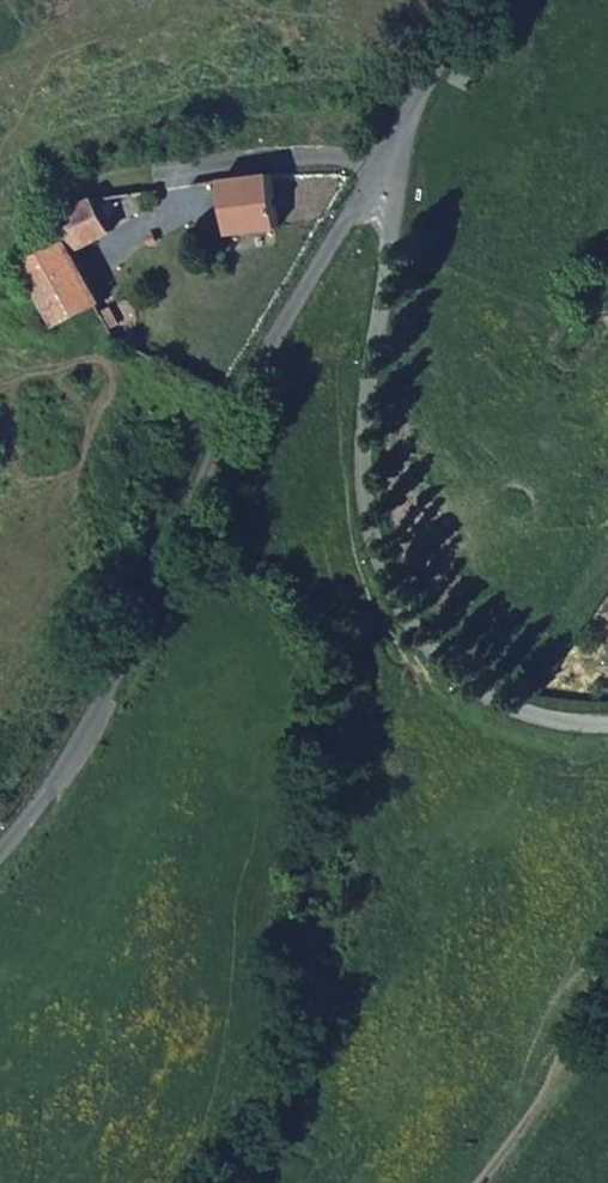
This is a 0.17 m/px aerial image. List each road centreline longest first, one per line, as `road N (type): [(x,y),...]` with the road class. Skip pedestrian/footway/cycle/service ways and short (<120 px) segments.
road 1 (unclassified): [(386,155),(259,364),(104,689),(0,849)]
road 2 (unclassified): [(607,727),(558,728),(497,715),(405,645),(374,590),(364,533),(366,433),(396,198),(395,165),(386,155)]
road 3 (unclassified): [(480,0),(386,155)]

